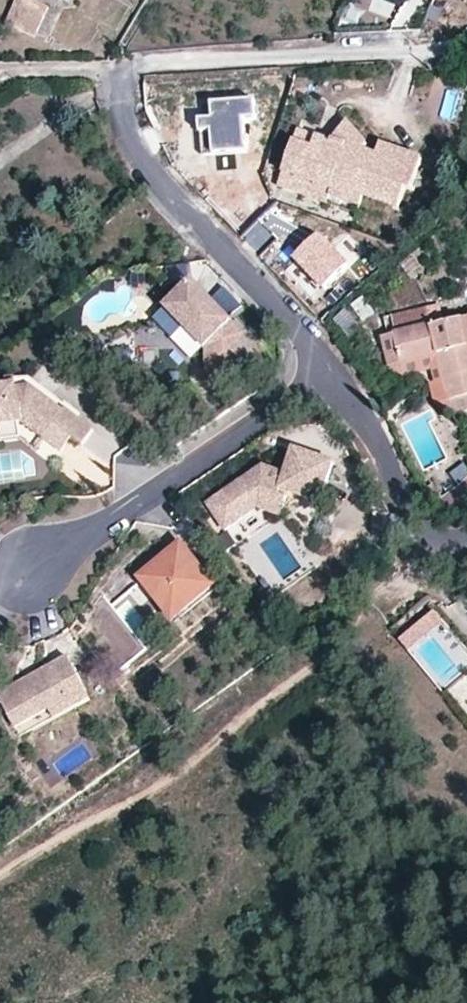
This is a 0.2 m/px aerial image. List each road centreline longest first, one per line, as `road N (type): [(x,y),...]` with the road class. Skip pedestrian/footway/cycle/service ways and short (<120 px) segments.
road 1 (residential): [(30,570),(334,372)]
road 2 (residential): [(334,372),(137,149),(120,99)]
road 3 (residential): [(466,47),(121,68)]
road 4 (residential): [(450,547),(410,512),(334,372)]
road 5 (residential): [(120,99),(71,107),(0,161)]
road 6 (residential): [(121,68),(0,77)]

